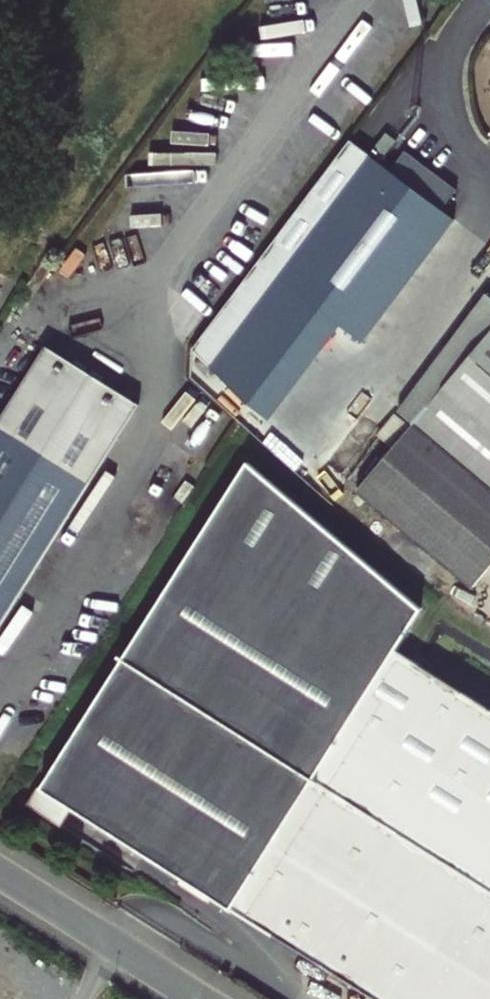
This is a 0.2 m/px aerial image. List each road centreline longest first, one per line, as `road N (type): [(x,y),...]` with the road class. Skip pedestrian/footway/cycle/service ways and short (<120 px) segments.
road 1 (residential): [(193,998),(0,877)]

